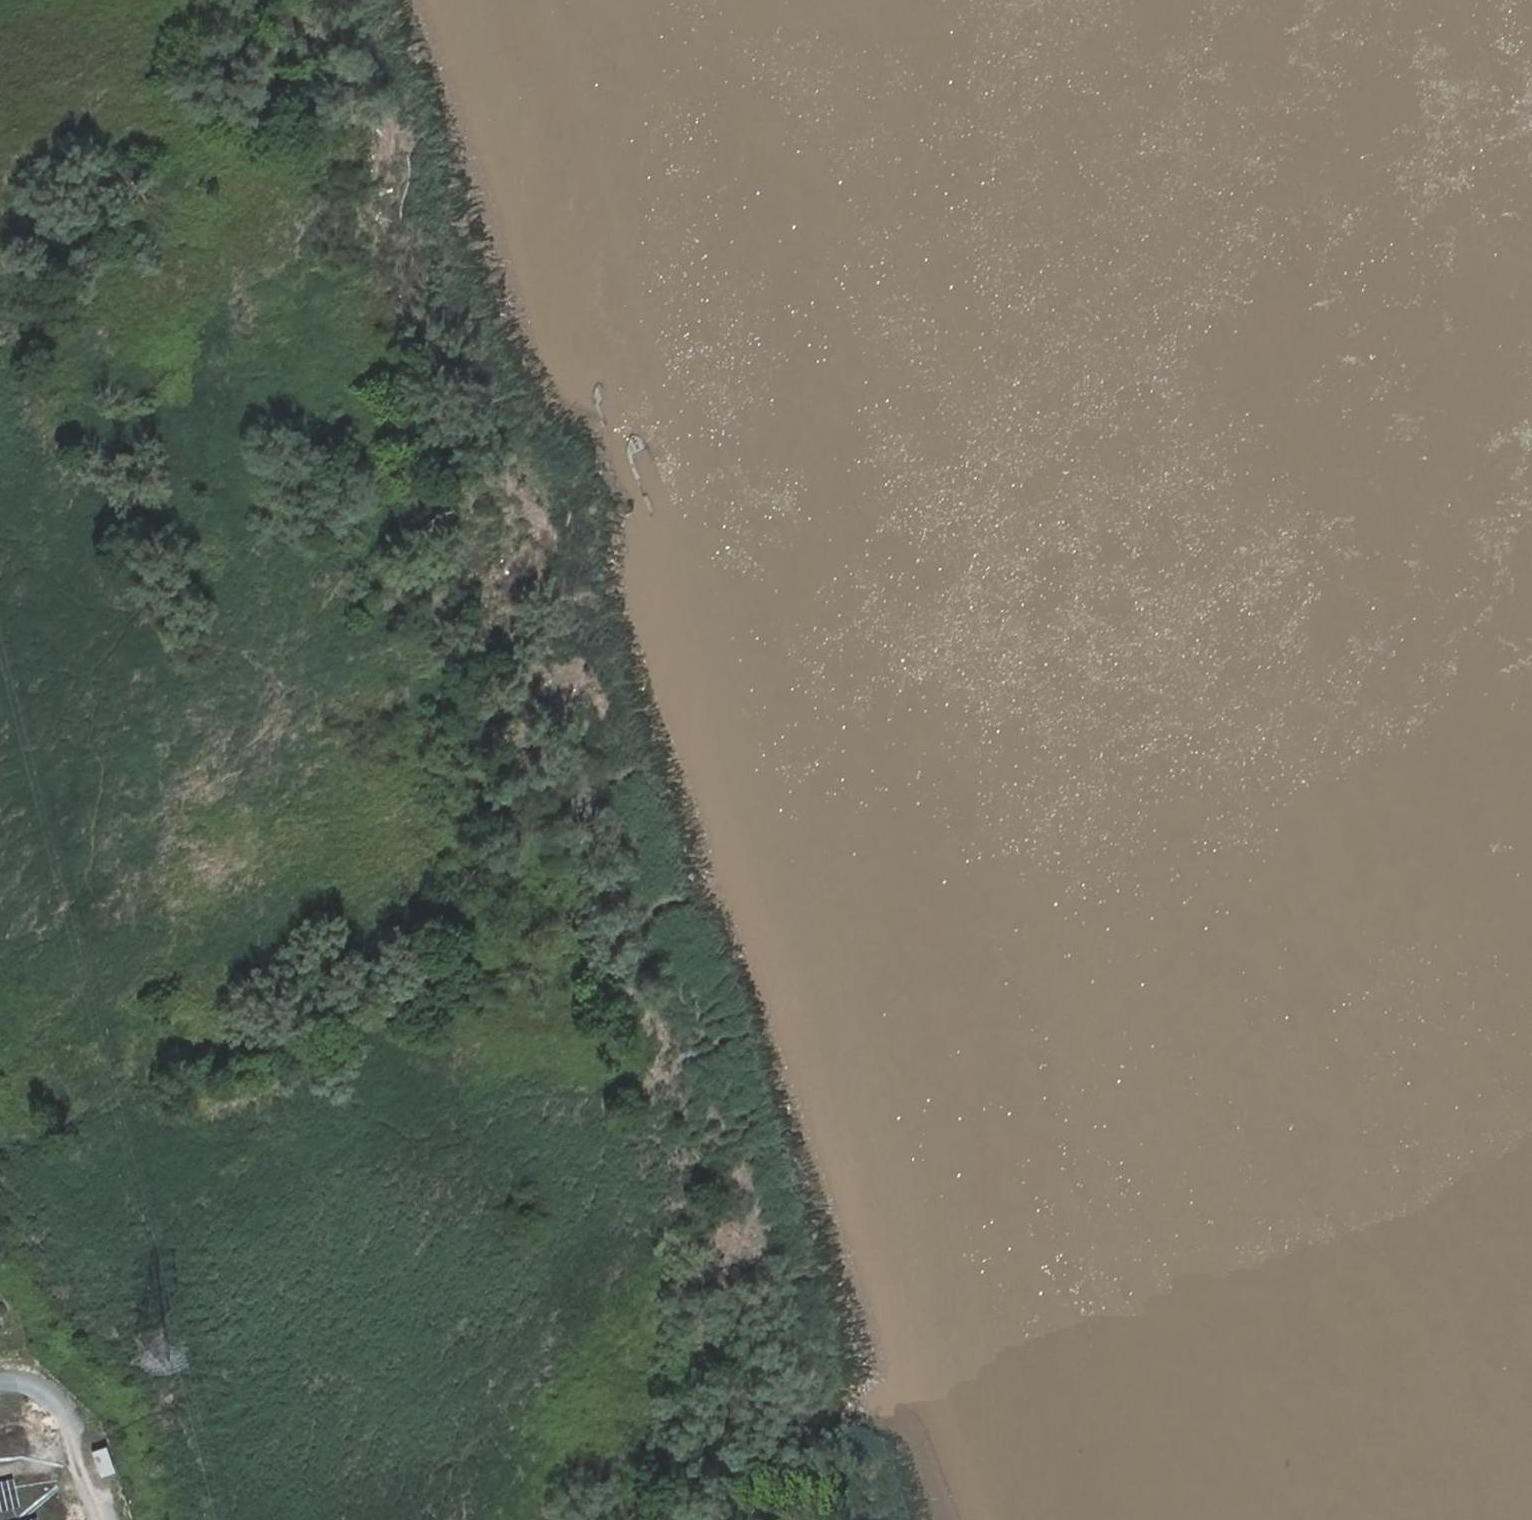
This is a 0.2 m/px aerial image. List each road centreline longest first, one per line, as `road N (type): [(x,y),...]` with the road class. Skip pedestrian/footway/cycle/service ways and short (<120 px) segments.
road 1 (track): [(108,1519),(68,1410),(37,1384),(0,1388)]

